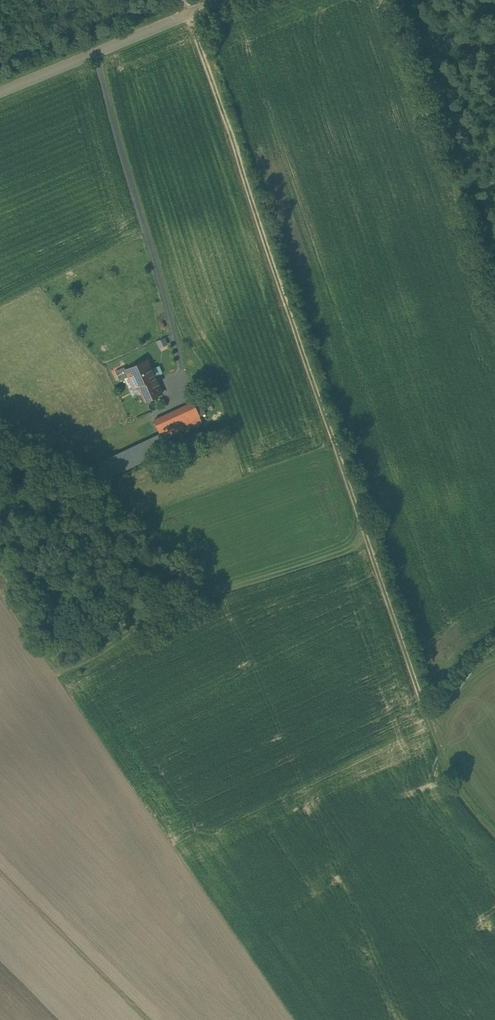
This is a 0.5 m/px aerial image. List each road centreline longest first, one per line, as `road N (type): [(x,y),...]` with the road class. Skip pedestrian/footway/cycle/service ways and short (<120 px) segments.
road 1 (track): [(188,14),(454,776)]
road 2 (unclassified): [(221,0),(0,92)]

